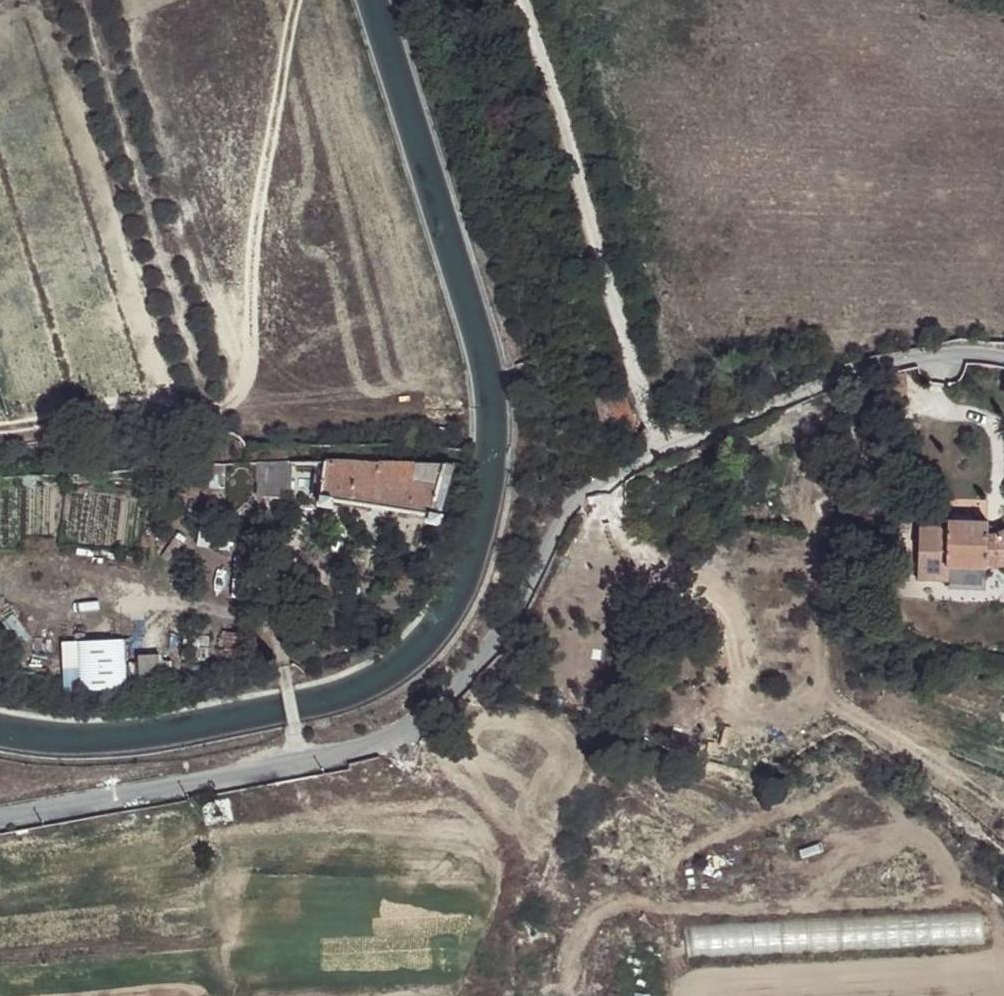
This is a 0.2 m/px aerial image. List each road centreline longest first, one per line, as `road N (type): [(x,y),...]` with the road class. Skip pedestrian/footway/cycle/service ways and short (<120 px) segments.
road 1 (residential): [(1003,361),(912,360),(850,372),(605,478),(564,517),(508,629),(472,673),(402,733),(301,764),(0,820)]
road 2 (track): [(224,456),(90,0)]

